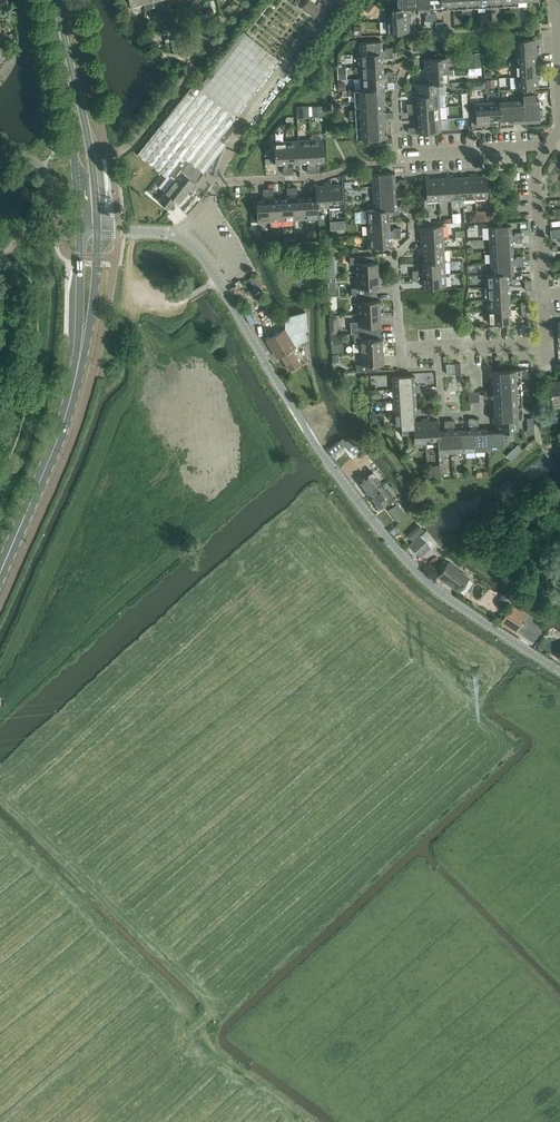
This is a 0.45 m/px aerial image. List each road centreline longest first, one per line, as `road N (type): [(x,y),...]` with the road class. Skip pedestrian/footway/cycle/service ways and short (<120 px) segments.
road 1 (unclassified): [(559,672),(440,592),(394,547),(313,441),(203,258),(167,234)]
road 2 (secondary): [(0,574),(60,437),(79,370),(90,231)]
road 3 (secondary): [(90,231),(84,146),(56,0)]
road 4 (residential): [(549,147),(538,177),(545,295)]
road 5 (residential): [(400,159),(549,147)]
road 6 (residential): [(546,341),(401,351)]
road 7 (residential): [(554,0),(559,133)]

